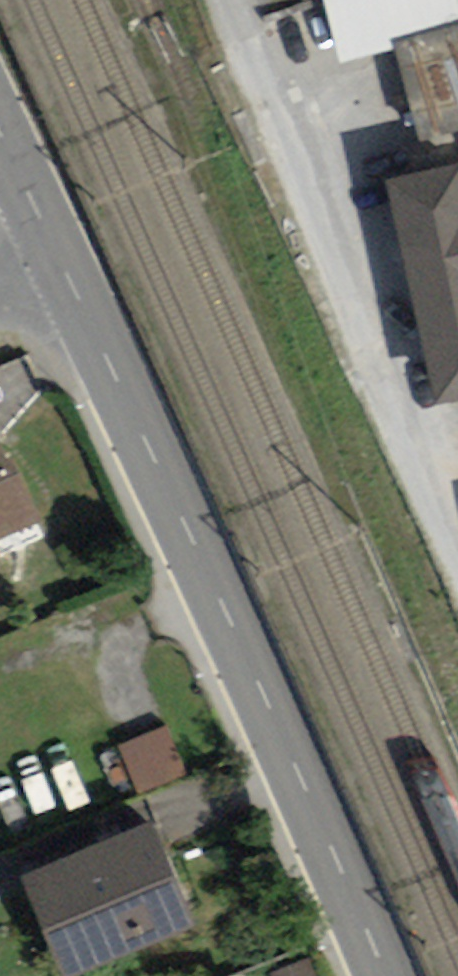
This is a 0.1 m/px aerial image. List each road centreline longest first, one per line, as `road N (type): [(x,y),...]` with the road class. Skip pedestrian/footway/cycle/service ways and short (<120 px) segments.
road 1 (primary): [(382,975),(52,242)]
road 2 (unclassified): [(457,543),(223,0)]
road 3 (primary): [(52,242),(0,133)]

